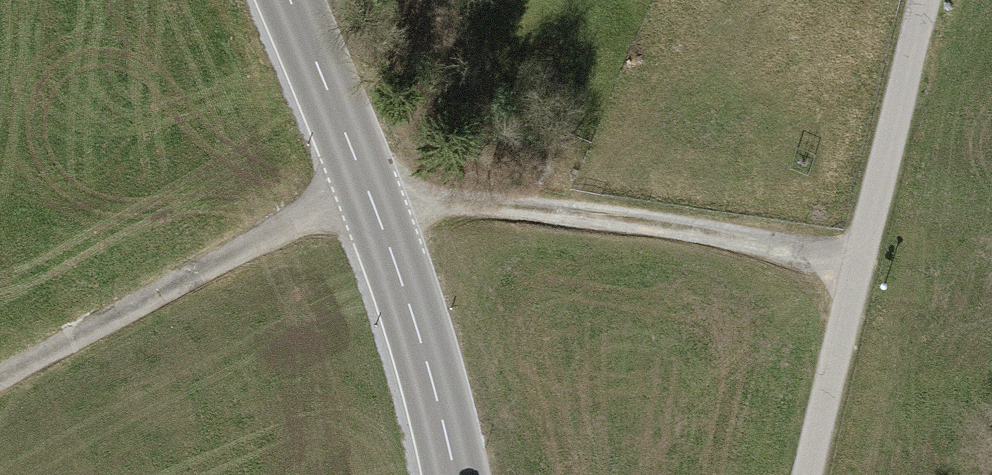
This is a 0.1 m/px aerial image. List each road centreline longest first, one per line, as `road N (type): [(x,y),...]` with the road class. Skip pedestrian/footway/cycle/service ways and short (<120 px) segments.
road 1 (track): [(0,376),(212,263),(320,213),(372,203),(597,216),(859,267)]
road 2 (secondary): [(287,0),(372,203),(436,389),(454,474)]
road 3 (residential): [(809,474),(923,0)]

